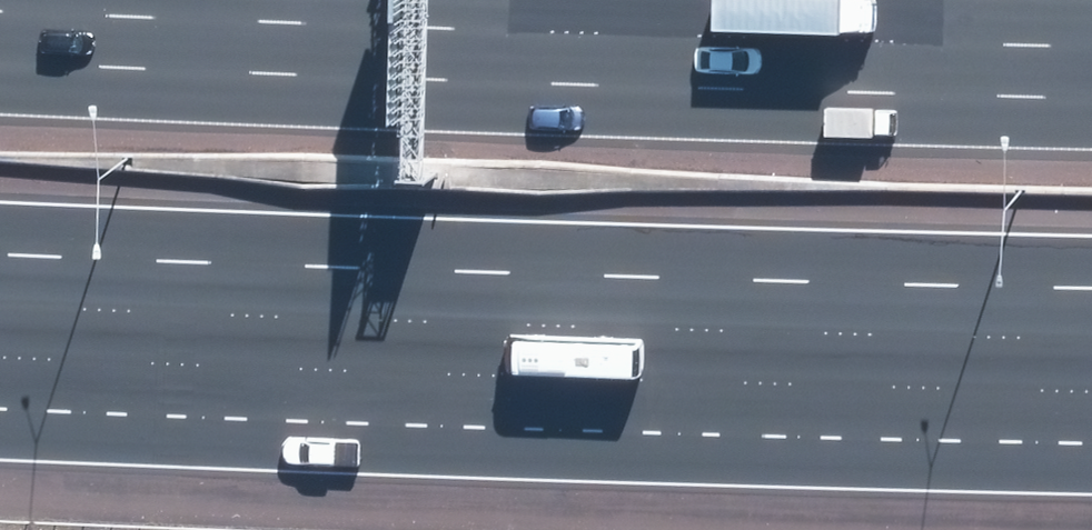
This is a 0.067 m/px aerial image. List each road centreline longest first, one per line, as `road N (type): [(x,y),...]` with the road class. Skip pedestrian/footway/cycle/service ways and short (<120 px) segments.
road 1 (motorway): [(0,10),(1091,40)]
road 2 (motorway): [(1091,336),(168,313)]
road 3 (motorway): [(168,313),(0,329)]
road 4 (motorway): [(168,313),(0,304)]

